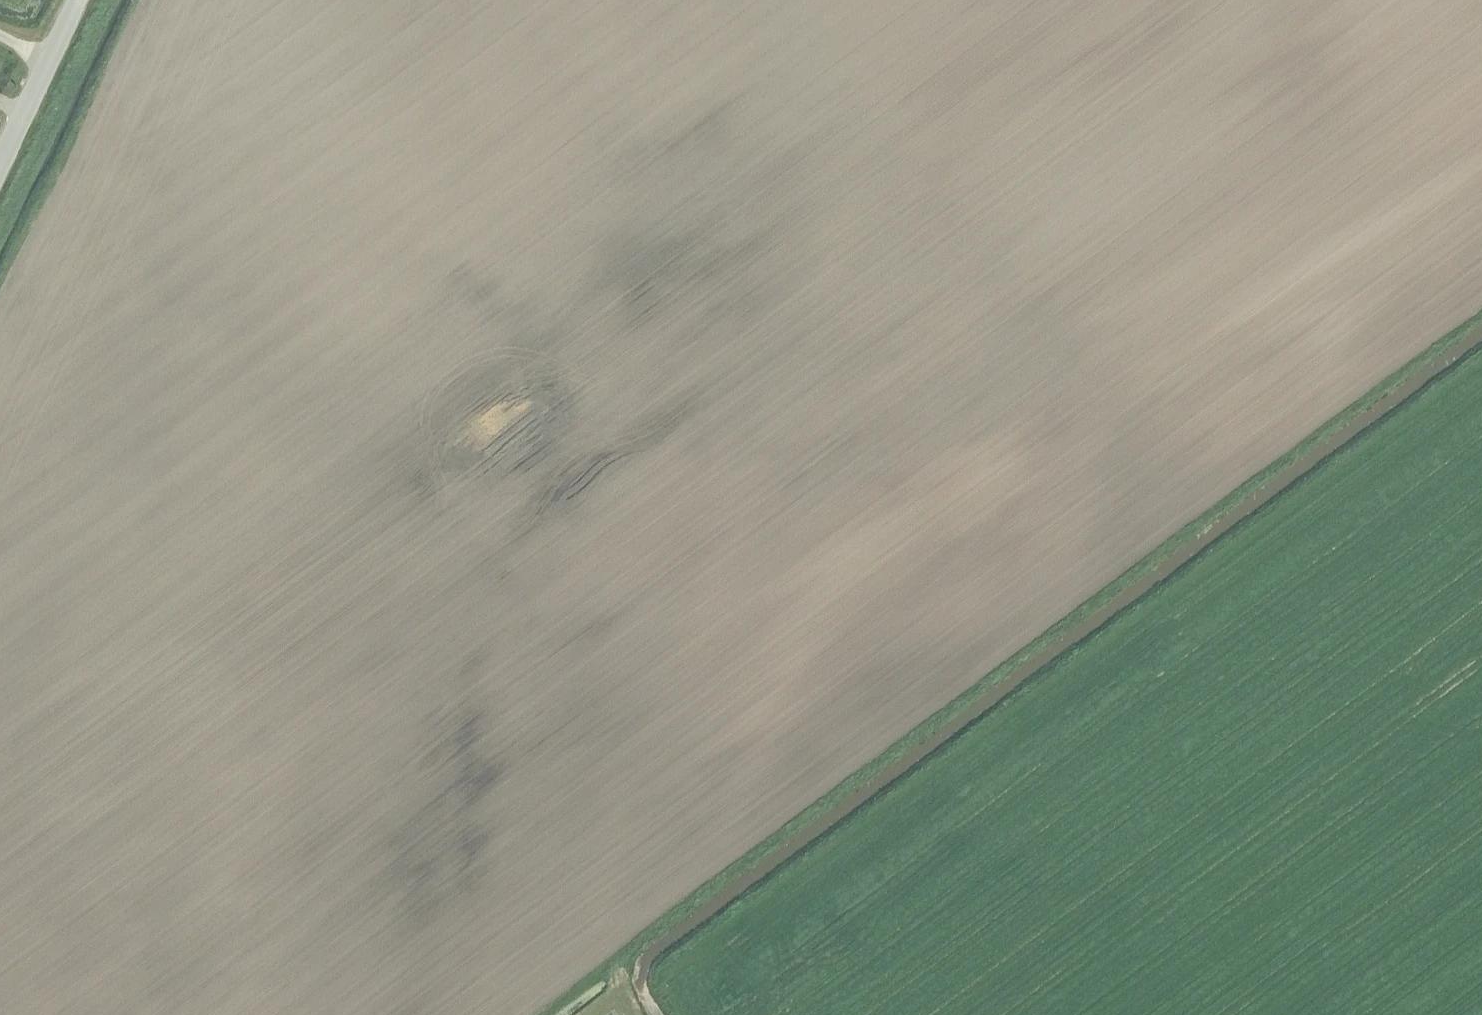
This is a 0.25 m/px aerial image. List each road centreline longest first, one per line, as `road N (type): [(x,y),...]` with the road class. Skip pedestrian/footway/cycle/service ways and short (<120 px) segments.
road 1 (unclassified): [(0,183),(92,0)]

